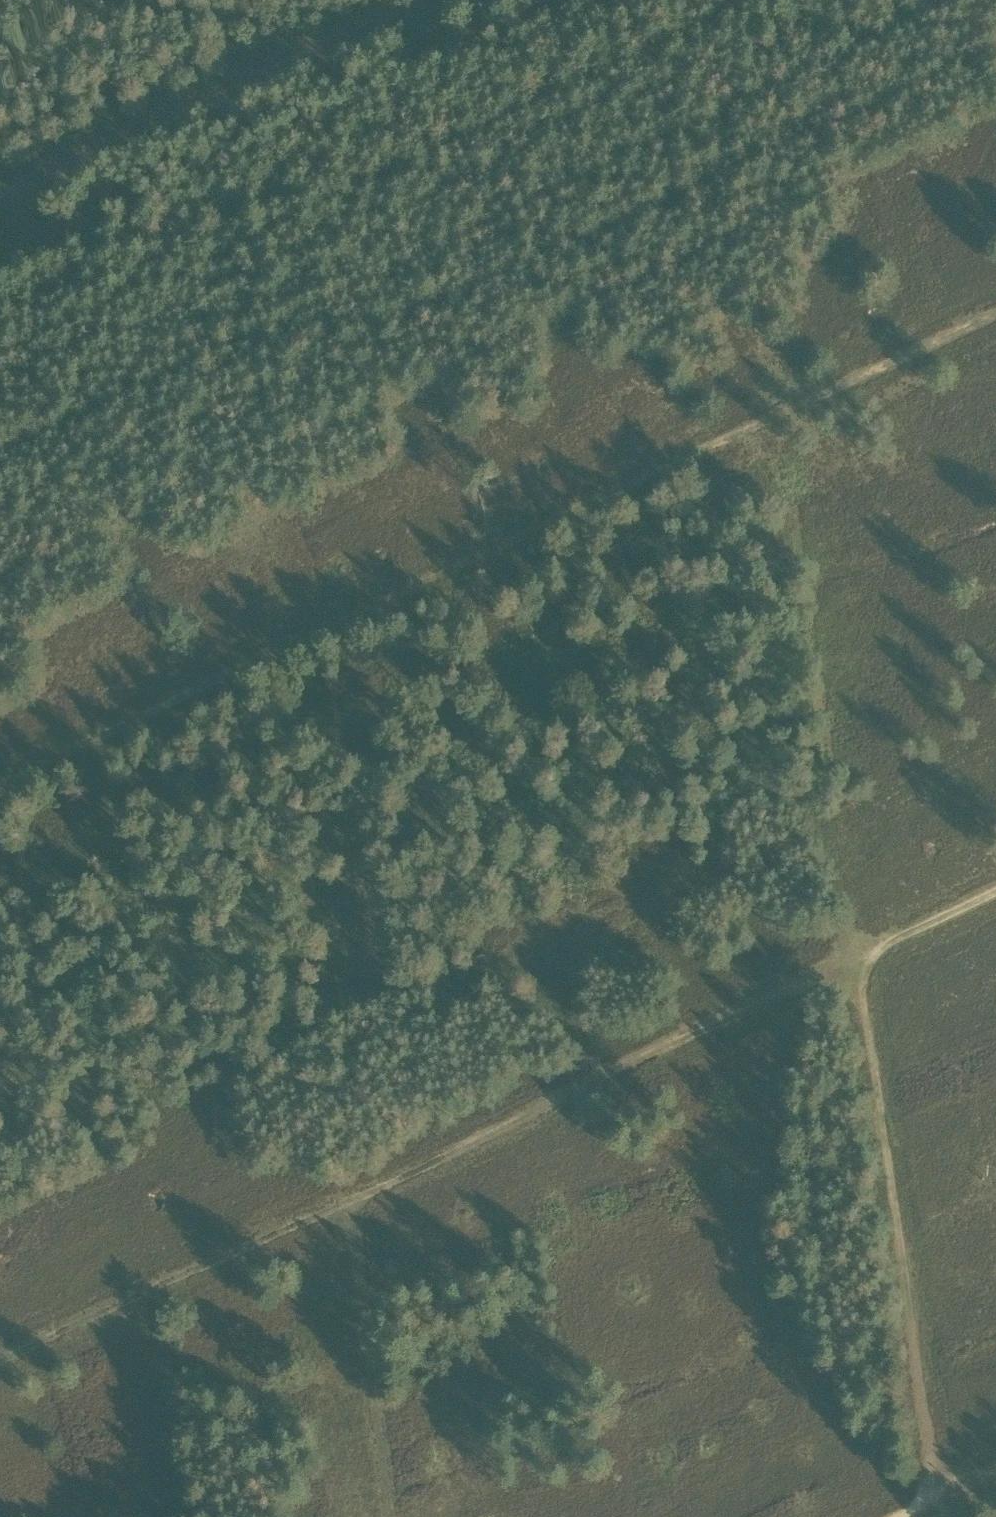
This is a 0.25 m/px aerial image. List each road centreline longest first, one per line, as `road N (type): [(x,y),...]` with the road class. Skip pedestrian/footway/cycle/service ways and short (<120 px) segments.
road 1 (track): [(0,773),(995,308)]
road 2 (track): [(0,1372),(830,973),(868,963)]
road 3 (track): [(868,963),(862,998),(942,1495),(894,1516)]
road 4 (track): [(0,184),(395,0)]
road 5 (track): [(393,1516),(351,1203)]
road 6 (track): [(995,892),(886,944),(868,963)]

